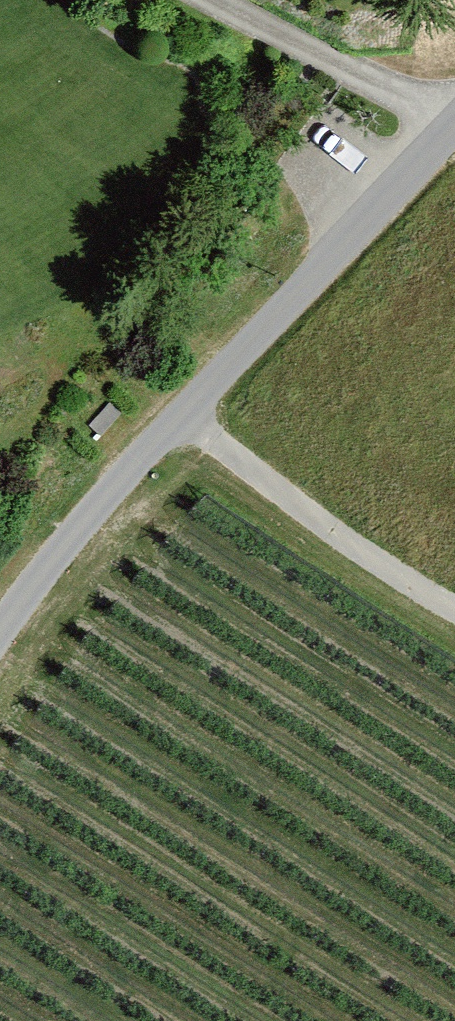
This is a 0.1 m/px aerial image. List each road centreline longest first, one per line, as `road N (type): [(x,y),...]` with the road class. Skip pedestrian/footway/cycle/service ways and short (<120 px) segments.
road 1 (unclassified): [(434,116),(173,412)]
road 2 (unclassified): [(454,618),(173,412)]
road 3 (unclassified): [(173,412),(0,614)]
road 4 (residential): [(226,0),(434,116)]

